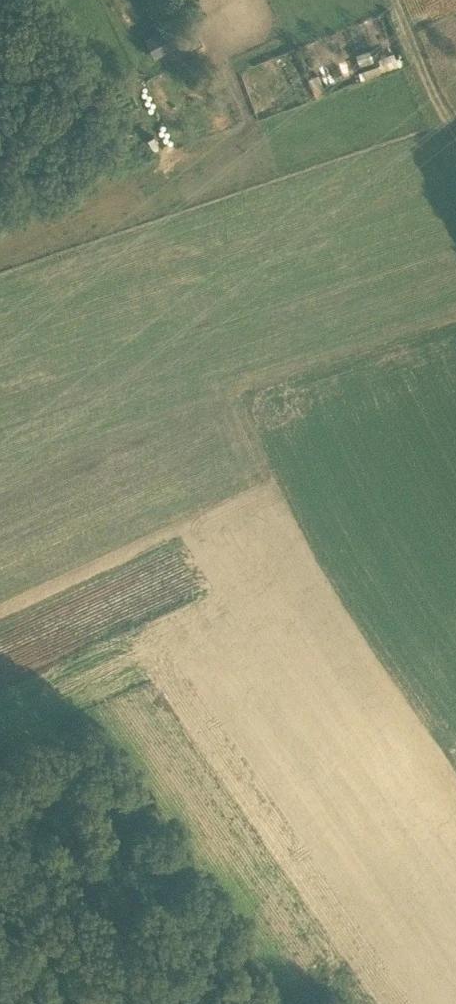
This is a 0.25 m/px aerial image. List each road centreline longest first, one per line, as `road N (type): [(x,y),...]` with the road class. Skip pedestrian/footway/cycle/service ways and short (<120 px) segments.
road 1 (unclassified): [(125,1003),(0,893)]
road 2 (track): [(397,0),(423,78),(455,130)]

